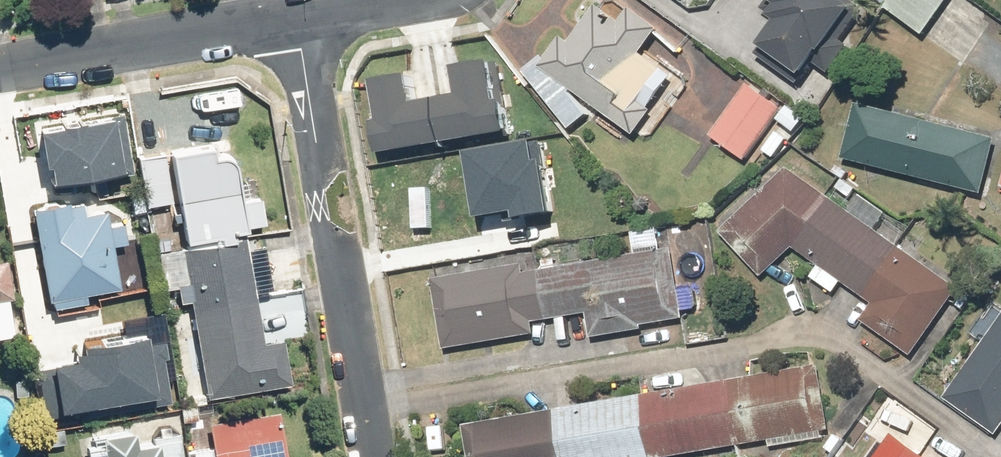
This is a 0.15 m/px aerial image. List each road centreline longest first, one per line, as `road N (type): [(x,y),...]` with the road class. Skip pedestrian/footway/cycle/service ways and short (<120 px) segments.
road 1 (residential): [(362,411),(811,337),(855,349),(1000,456)]
road 2 (residential): [(295,19),(362,411)]
road 3 (residential): [(0,67),(295,19)]

